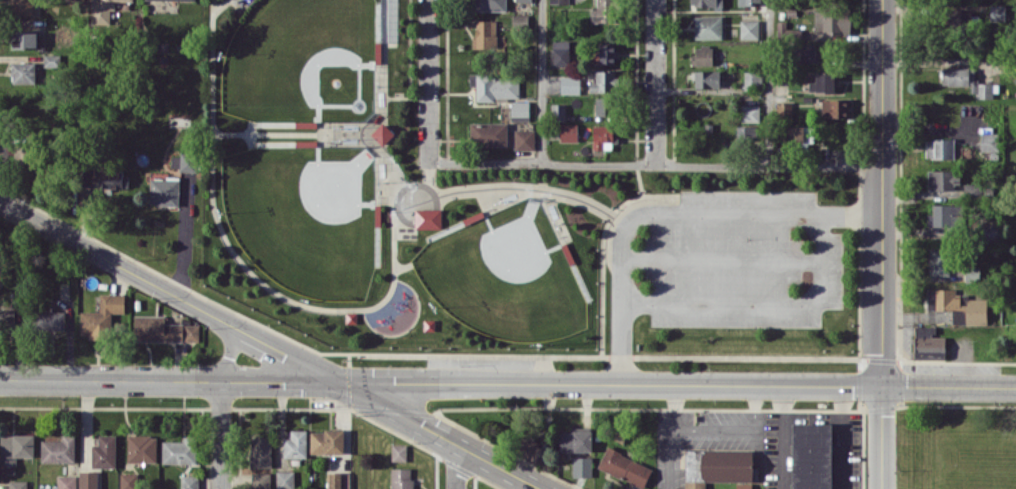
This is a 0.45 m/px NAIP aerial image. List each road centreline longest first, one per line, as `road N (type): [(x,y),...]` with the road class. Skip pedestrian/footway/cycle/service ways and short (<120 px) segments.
road 1 (tertiary): [(338,381),(1015,387)]
road 2 (tertiary): [(0,202),(543,488)]
road 3 (tertiary): [(882,0),(881,488)]
road 4 (tertiary): [(0,378),(338,381)]
road 5 (residential): [(654,0),(655,164)]
road 6 (residential): [(428,0),(427,162)]

